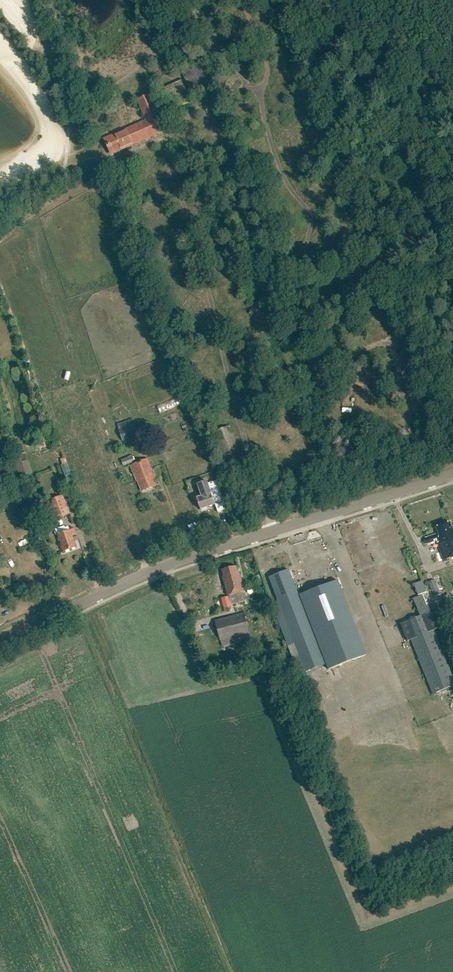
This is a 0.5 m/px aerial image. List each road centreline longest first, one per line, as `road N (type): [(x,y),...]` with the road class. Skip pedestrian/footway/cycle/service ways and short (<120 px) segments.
road 1 (unclassified): [(0,644),(160,567),(452,474)]

